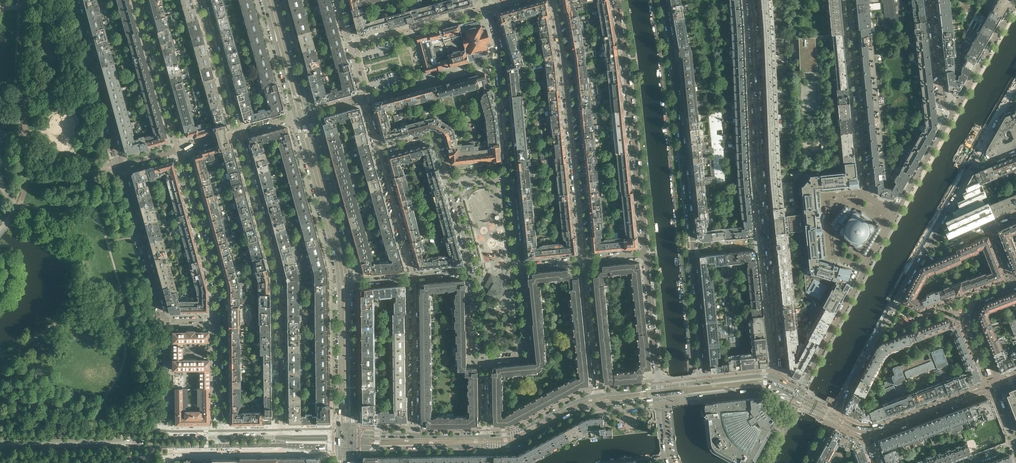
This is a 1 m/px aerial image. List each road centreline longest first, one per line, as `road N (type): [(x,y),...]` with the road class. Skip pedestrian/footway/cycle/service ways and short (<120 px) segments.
road 1 (residential): [(750,0),(778,387)]
road 2 (residential): [(706,382),(664,0)]
road 3 (residential): [(240,134),(280,282),(281,437)]
road 4 (residential): [(585,260),(554,0)]
road 5 (residential): [(521,266),(491,7)]
road 6 (residential): [(616,0),(645,254)]
road 7 (residential): [(895,217),(864,191),(847,0)]
road 8 (tertiary): [(0,448),(220,446)]
road 9 (tertiary): [(219,437),(0,442)]
road 10 (residential): [(122,165),(165,320),(219,318)]
road 11 (residential): [(797,397),(895,217)]
road 12 (residential): [(470,273),(439,144),(429,138),(379,152)]
road 13 (residential): [(833,416),(927,244)]
road 14 (tertiary): [(349,284),(308,115)]
road 15 (residential): [(219,318),(218,288),(178,150)]
road 16 (tertiary): [(296,118),(339,285)]
road 17 (residential): [(77,0),(122,165)]
road 18 (residential): [(415,278),(414,436)]
road 19 (residential): [(178,150),(140,0)]
road 20 (tertiary): [(353,434),(349,284)]
road 21 (tertiary): [(339,285),(339,435)]
road 22 (residential): [(203,0),(240,134)]
road 23 (residential): [(598,395),(585,260)]
road 24 (residential): [(645,254),(659,387)]
road 25 (residential): [(485,362),(529,354),(521,266)]
road 26 (tertiary): [(353,448),(486,446)]
road 27 (residential): [(379,152),(415,278)]
road 28 (residential): [(997,386),(970,319),(979,300),(1014,286)]
road 29 (residential): [(954,110),(1015,2)]
road 30 (tertiary): [(263,0),(296,118)]
road 31 (residential): [(895,217),(954,110)]
road 32 (tertiary): [(486,446),(514,444),(599,405)]
road 33 (tertiary): [(598,395),(519,432),(486,436)]

